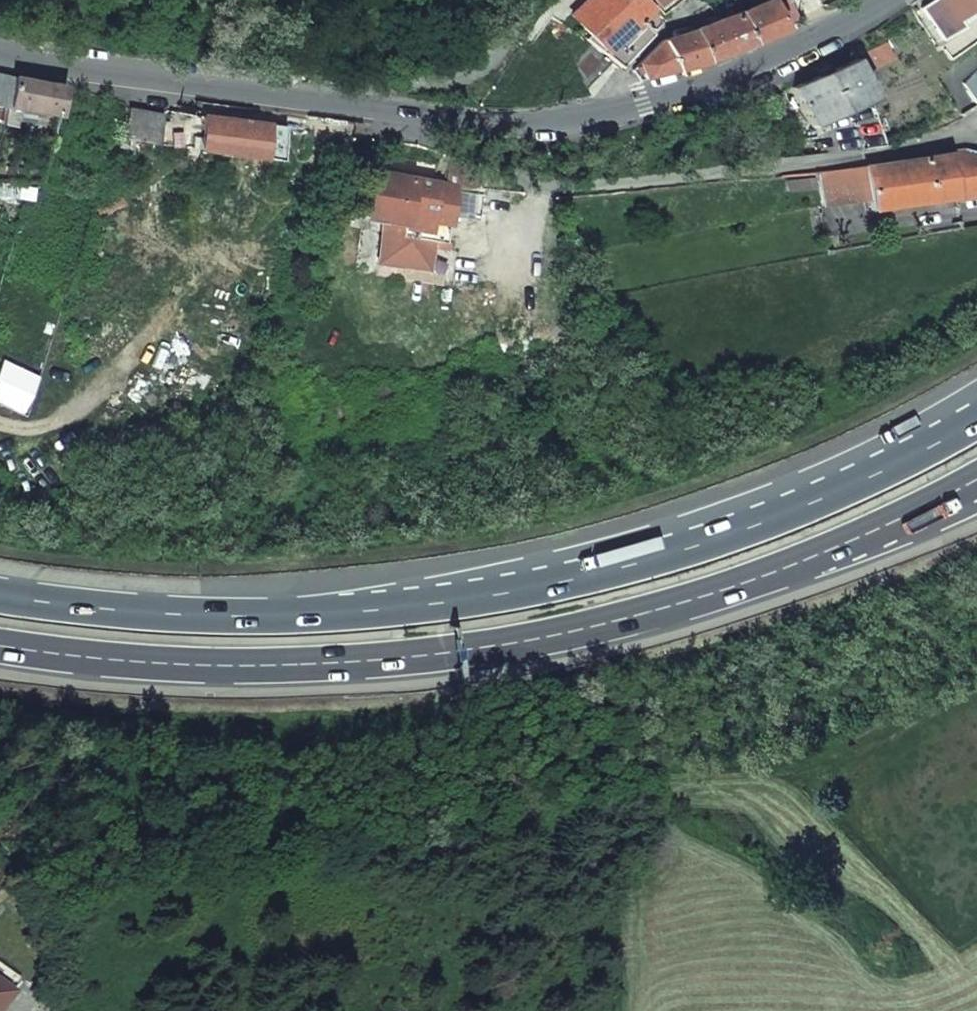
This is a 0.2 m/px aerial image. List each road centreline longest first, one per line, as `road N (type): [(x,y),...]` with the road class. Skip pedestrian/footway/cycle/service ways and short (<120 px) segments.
road 1 (trunk): [(976,420),(858,484),(749,528),(491,595),(338,614),(199,617),(0,594)]
road 2 (trunk): [(0,642),(201,664),(331,664),(536,639),(816,556),(976,478)]
road 3 (residential): [(976,136),(558,184),(414,133),(415,113)]
road 4 (tertiary): [(360,106),(0,53)]
road 5 (tertiary): [(880,0),(728,74),(620,102)]
road 6 (tertiary): [(620,102),(528,127),(415,113)]
road 7 (residential): [(527,0),(490,59),(360,106)]
road 8 (residential): [(695,0),(619,65),(620,102)]

